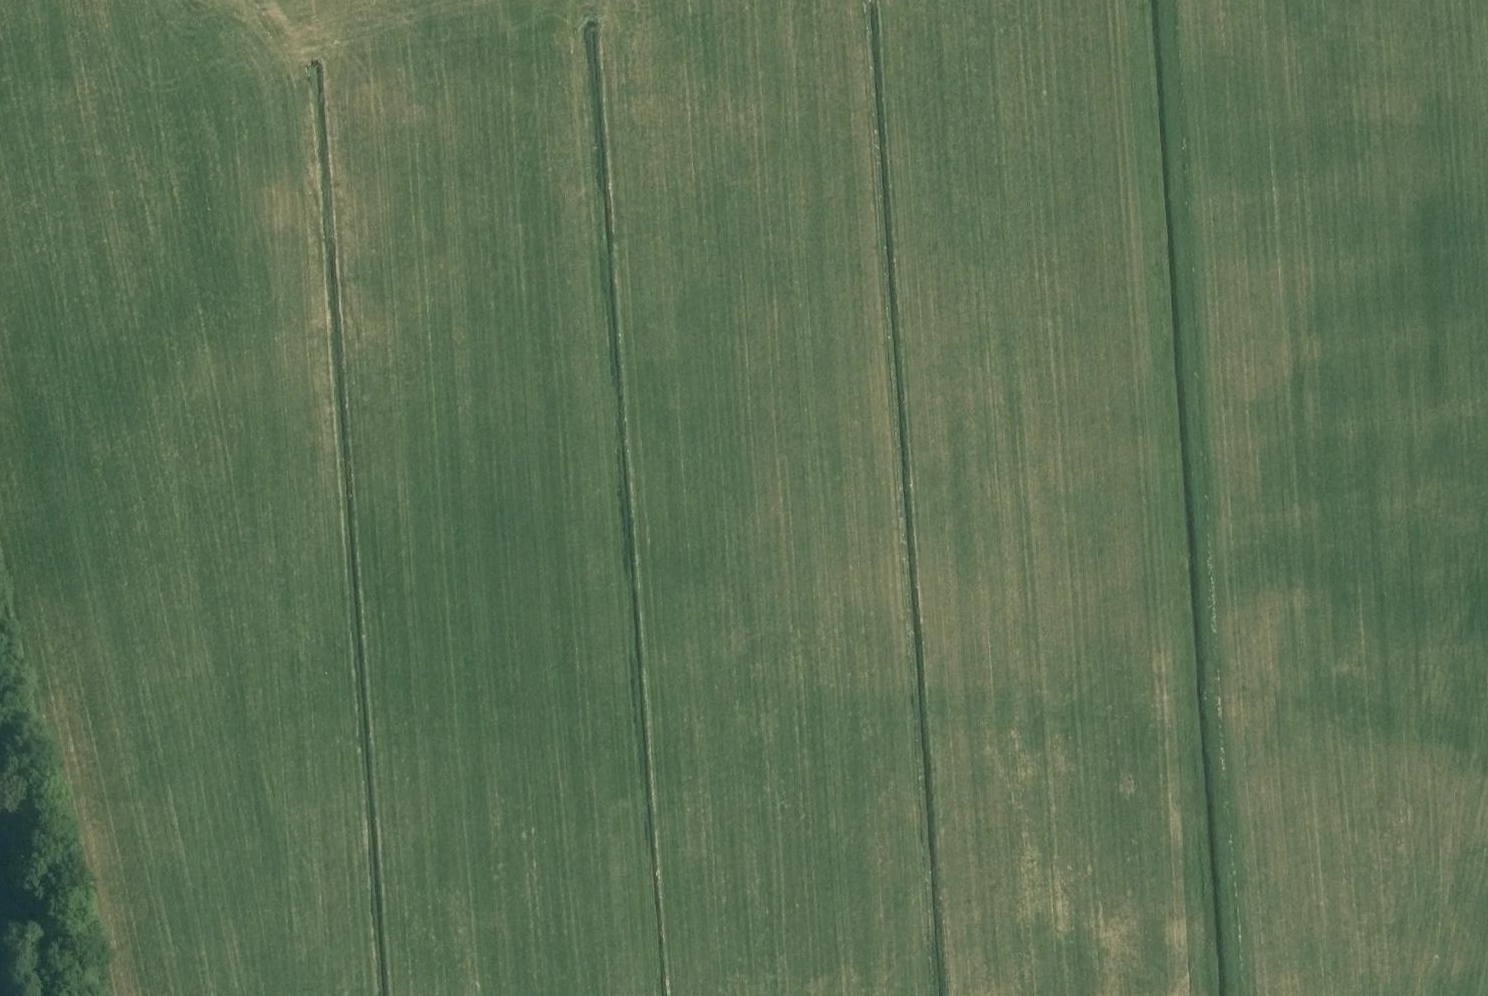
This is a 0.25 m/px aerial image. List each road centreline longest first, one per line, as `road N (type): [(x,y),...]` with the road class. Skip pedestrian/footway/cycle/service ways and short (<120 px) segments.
road 1 (track): [(0,816),(49,995)]

